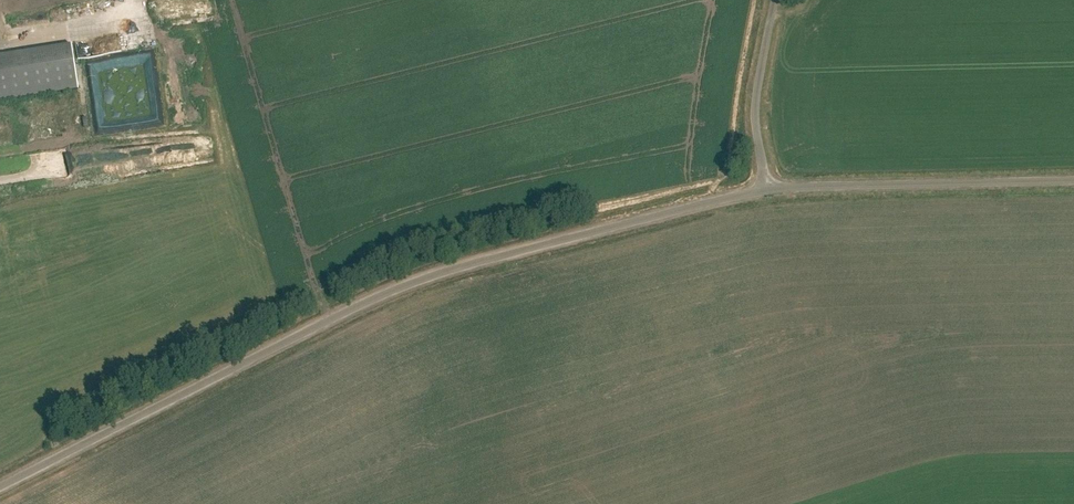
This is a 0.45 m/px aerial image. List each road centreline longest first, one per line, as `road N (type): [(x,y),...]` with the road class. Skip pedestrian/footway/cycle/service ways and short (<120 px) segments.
road 1 (unclassified): [(0,485),(378,295),(522,249),(766,190)]
road 2 (unclassified): [(766,190),(1073,180)]
road 3 (unclassified): [(766,190),(755,120),(774,0)]

